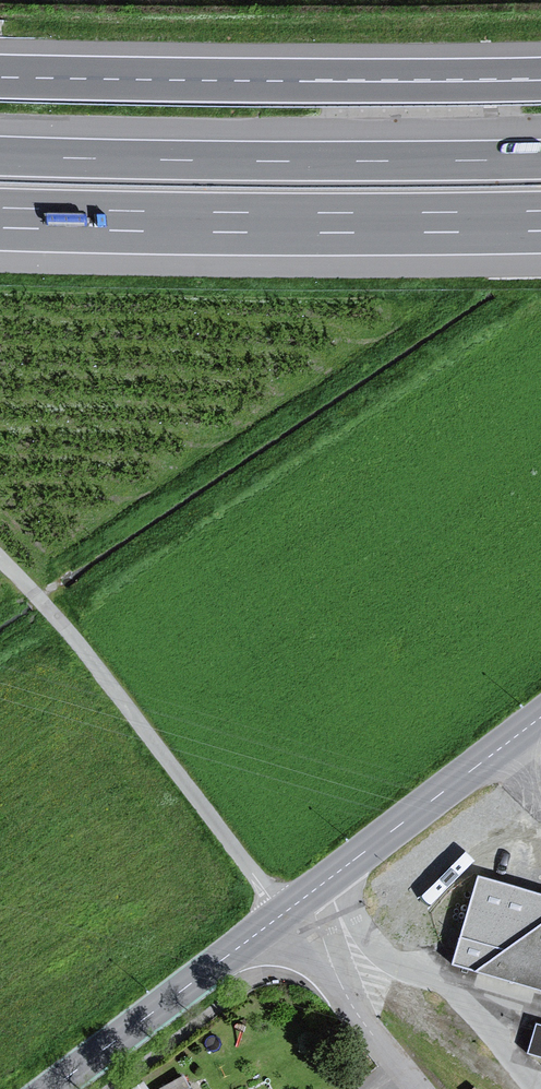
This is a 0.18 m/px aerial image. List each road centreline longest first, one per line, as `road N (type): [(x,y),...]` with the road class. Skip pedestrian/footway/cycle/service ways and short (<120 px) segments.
road 1 (motorway): [(0,217),(540,221)]
road 2 (motorway): [(540,158),(0,155)]
road 3 (motorway): [(540,78),(0,76)]
road 4 (unclassified): [(283,913),(88,656),(0,559)]
road 5 (secondary): [(305,896),(540,717)]
road 6 (secondary): [(53,1088),(283,913)]
road 7 (unclassified): [(413,1088),(349,1002),(305,896)]

